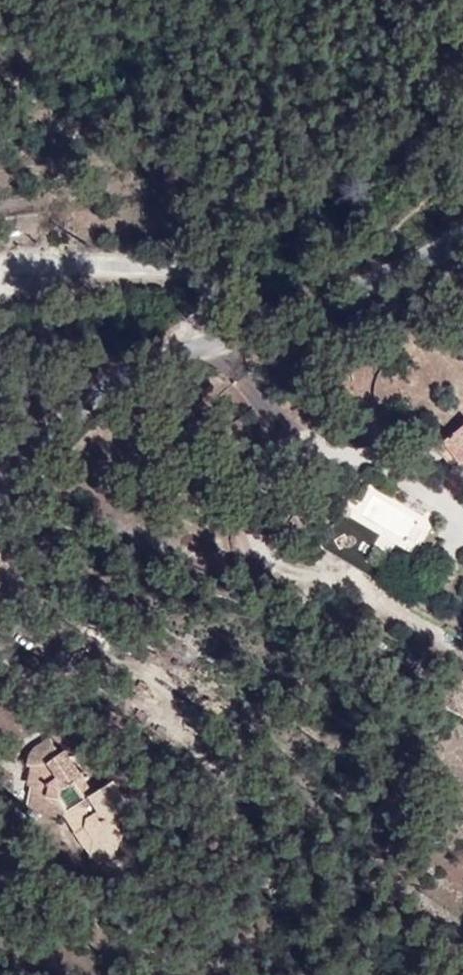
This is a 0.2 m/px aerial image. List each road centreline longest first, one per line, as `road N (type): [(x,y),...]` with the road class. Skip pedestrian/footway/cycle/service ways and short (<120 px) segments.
road 1 (unclassified): [(462,228),(189,351),(55,433),(0,496)]

